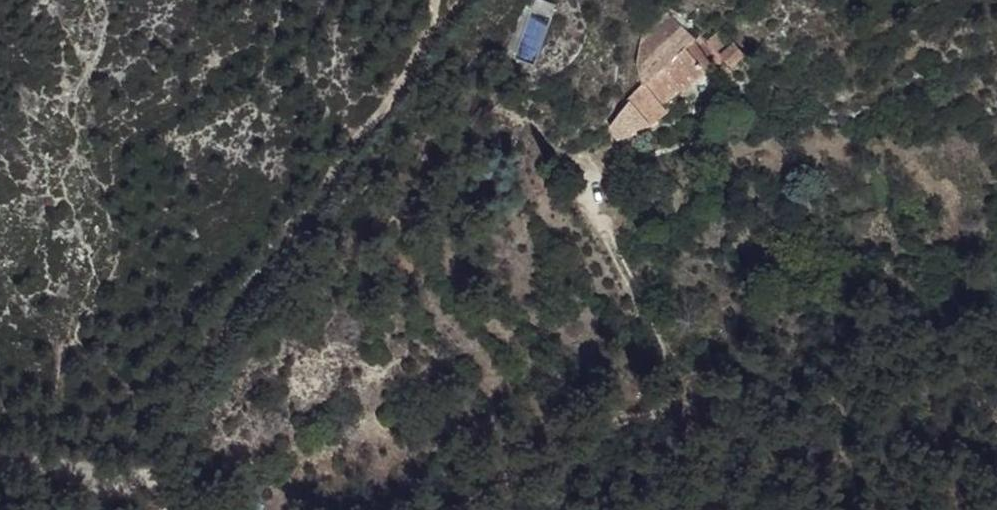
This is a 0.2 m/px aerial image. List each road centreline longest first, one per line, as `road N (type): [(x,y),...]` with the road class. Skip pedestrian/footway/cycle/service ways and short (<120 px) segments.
road 1 (track): [(428,30),(164,435),(158,483)]
road 2 (residential): [(158,483),(0,456)]

